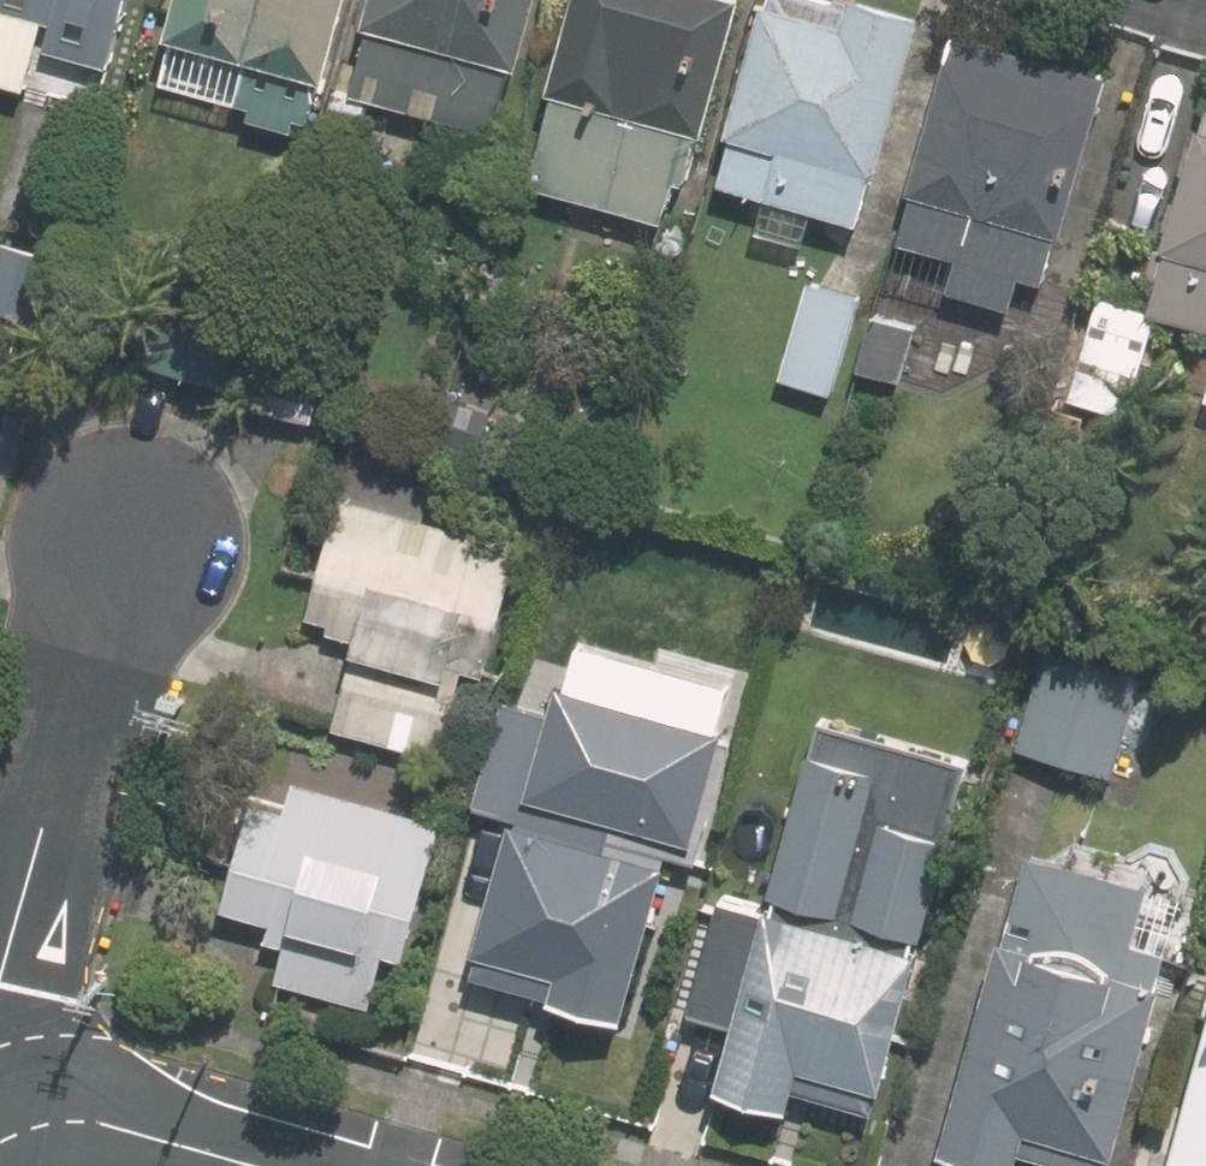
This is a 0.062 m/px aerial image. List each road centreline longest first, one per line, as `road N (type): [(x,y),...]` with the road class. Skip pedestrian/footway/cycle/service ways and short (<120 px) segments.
road 1 (residential): [(0,985),(125,538)]
road 2 (residential): [(0,1144),(63,1124),(103,1122),(257,1165)]

